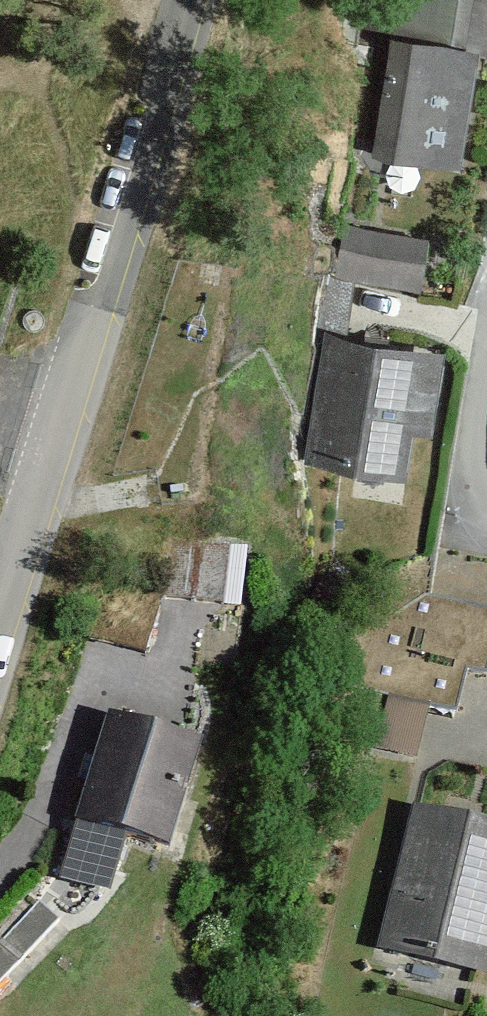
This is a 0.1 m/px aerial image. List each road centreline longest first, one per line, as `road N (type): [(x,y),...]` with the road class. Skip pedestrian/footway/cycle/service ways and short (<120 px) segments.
road 1 (unclassified): [(0,637),(189,0)]
road 2 (residential): [(486,492),(476,460),(486,369)]

